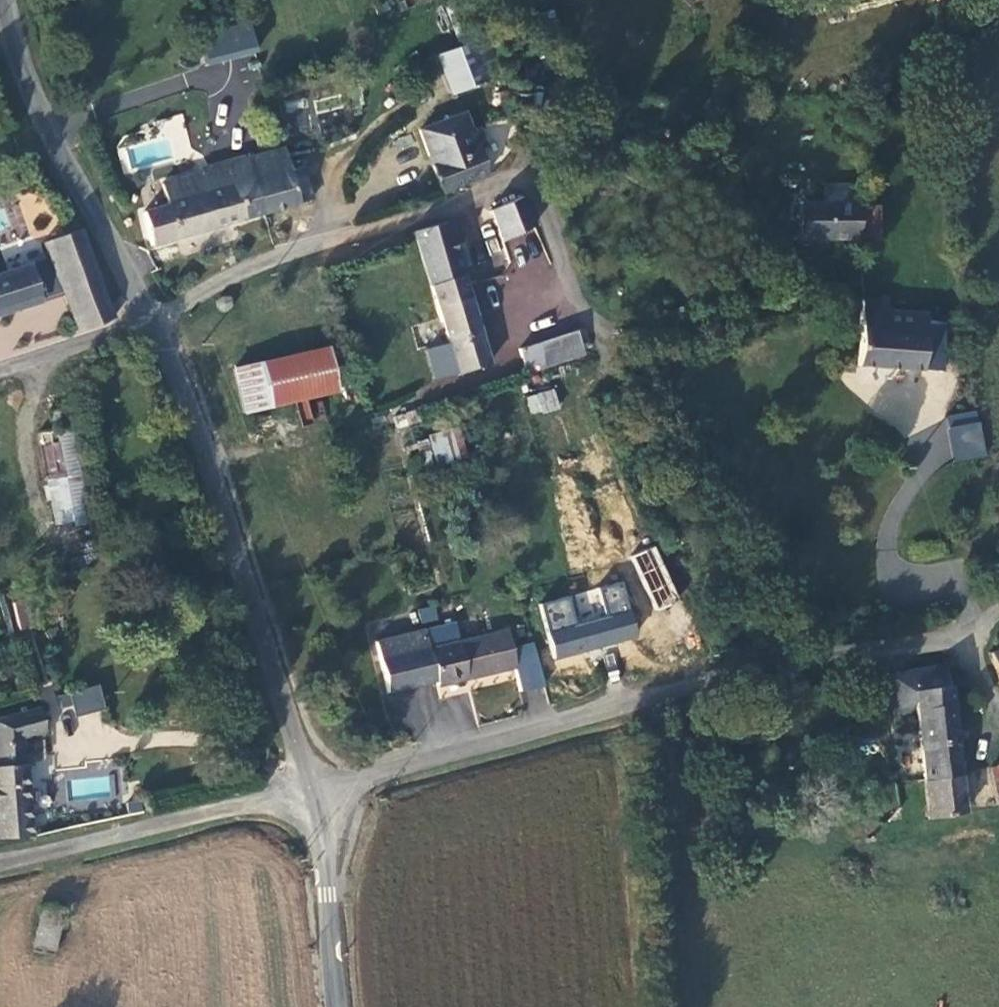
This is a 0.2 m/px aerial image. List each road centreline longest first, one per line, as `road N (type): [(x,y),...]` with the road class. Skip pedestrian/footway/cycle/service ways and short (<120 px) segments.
road 1 (residential): [(314,788),(888,629),(973,630)]
road 2 (unclassified): [(314,788),(154,318)]
road 3 (unclassified): [(154,318),(37,124),(9,0)]
road 4 (residential): [(0,856),(314,788)]
road 5 (unclassified): [(336,1006),(314,788)]
road 6 (unclassified): [(154,318),(344,230)]
road 7 (unclassified): [(0,368),(154,318)]

